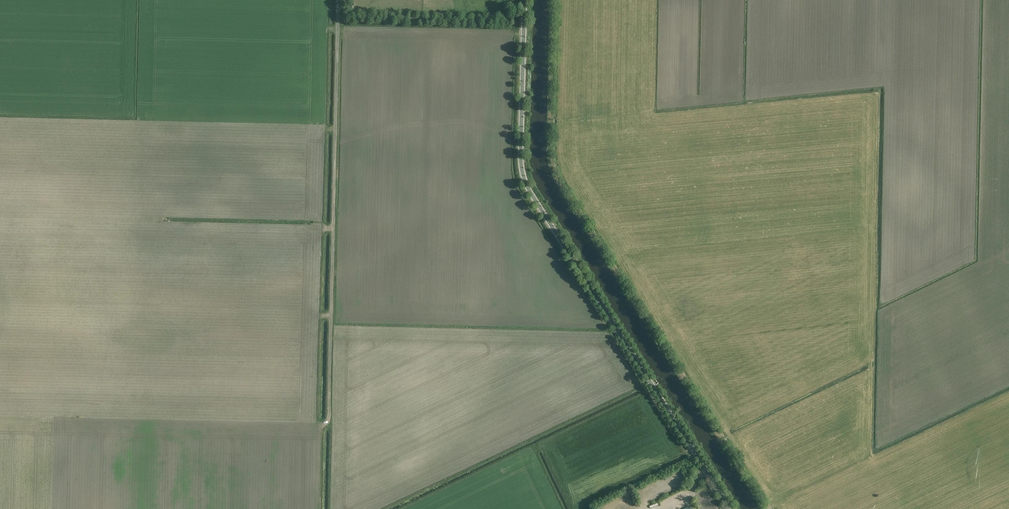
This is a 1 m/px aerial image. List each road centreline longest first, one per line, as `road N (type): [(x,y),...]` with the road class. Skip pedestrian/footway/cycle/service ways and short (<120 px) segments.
road 1 (unclassified): [(731,508),(527,186),(525,0)]
road 2 (track): [(339,0),(328,414),(320,426)]

